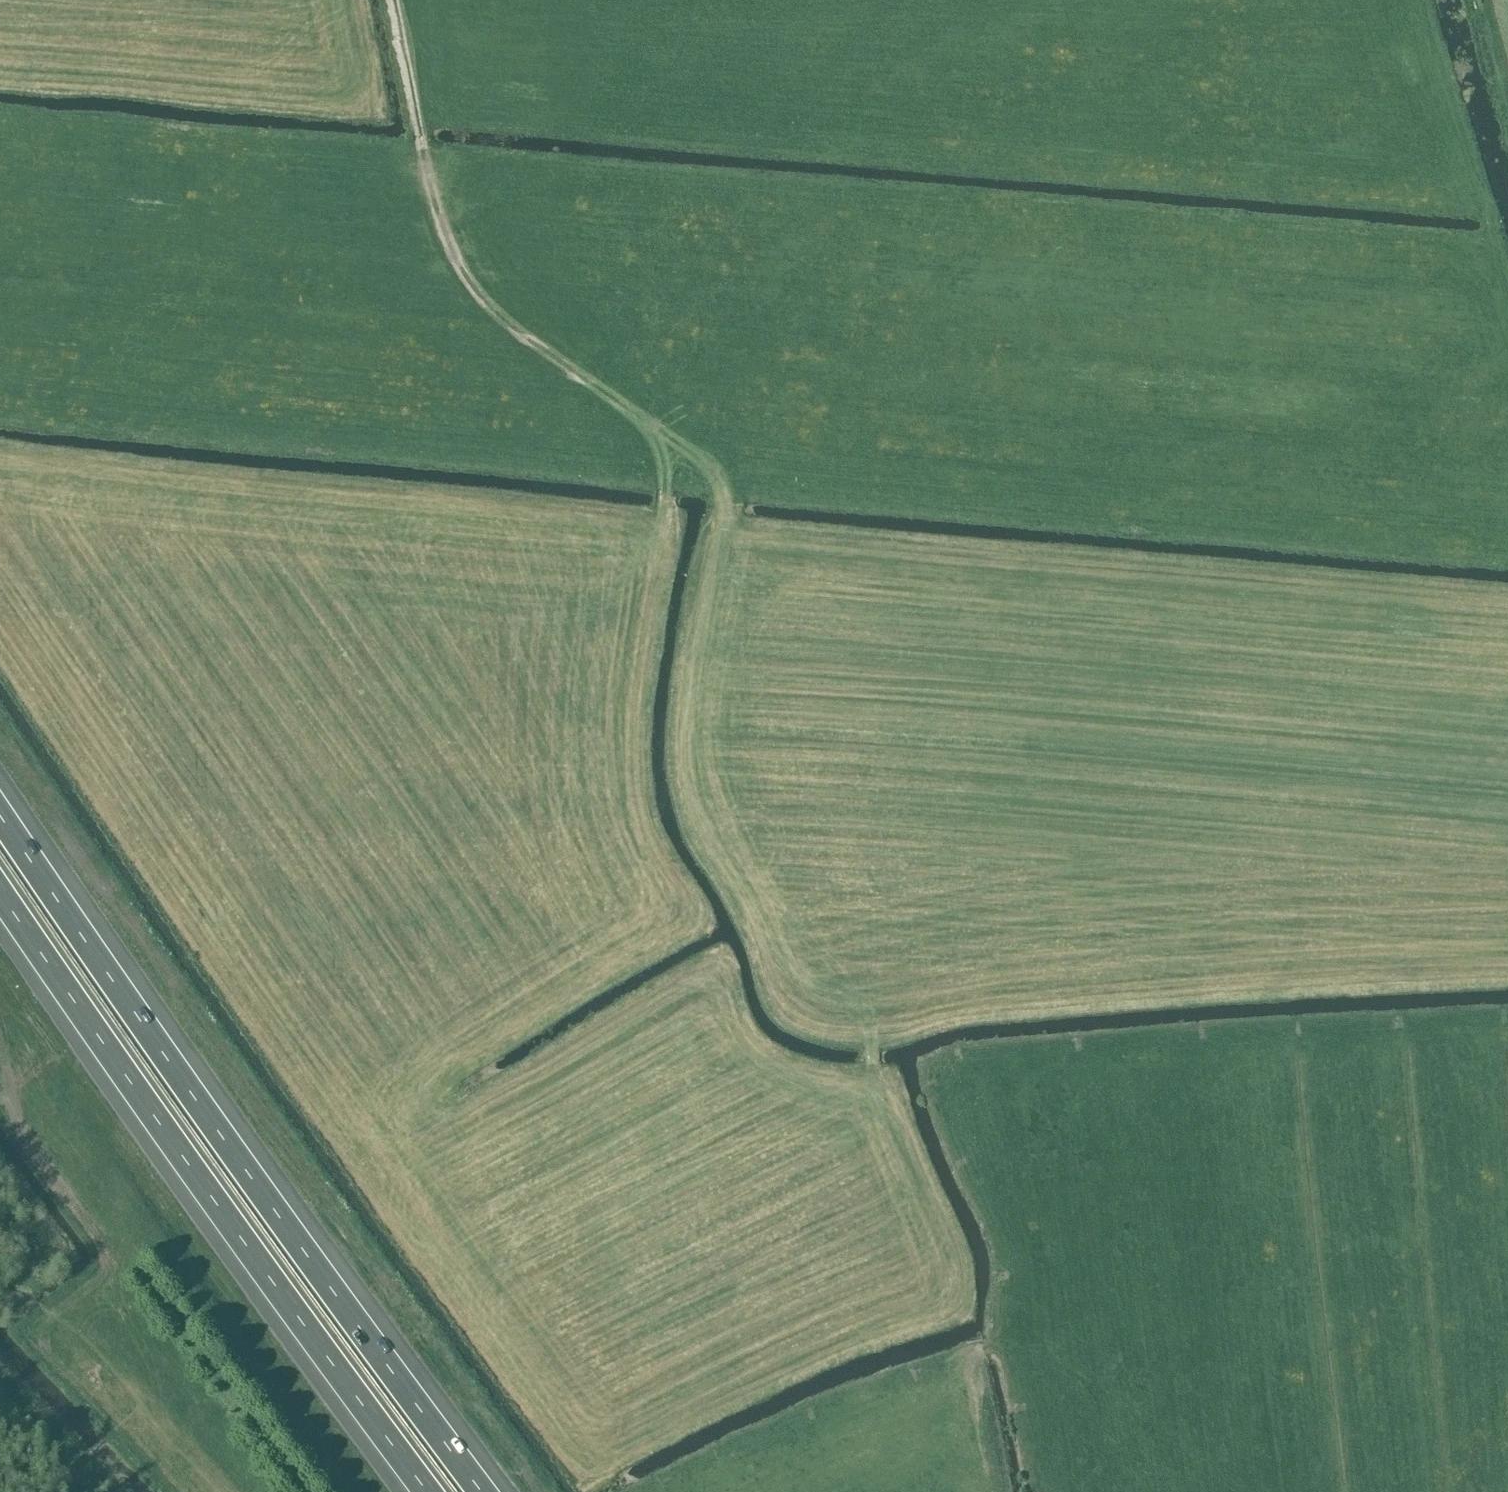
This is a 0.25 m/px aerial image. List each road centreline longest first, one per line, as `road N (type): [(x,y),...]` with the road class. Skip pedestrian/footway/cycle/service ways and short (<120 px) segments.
road 1 (motorway): [(488,1491),(0,810)]
road 2 (motorway): [(0,917),(410,1491)]

